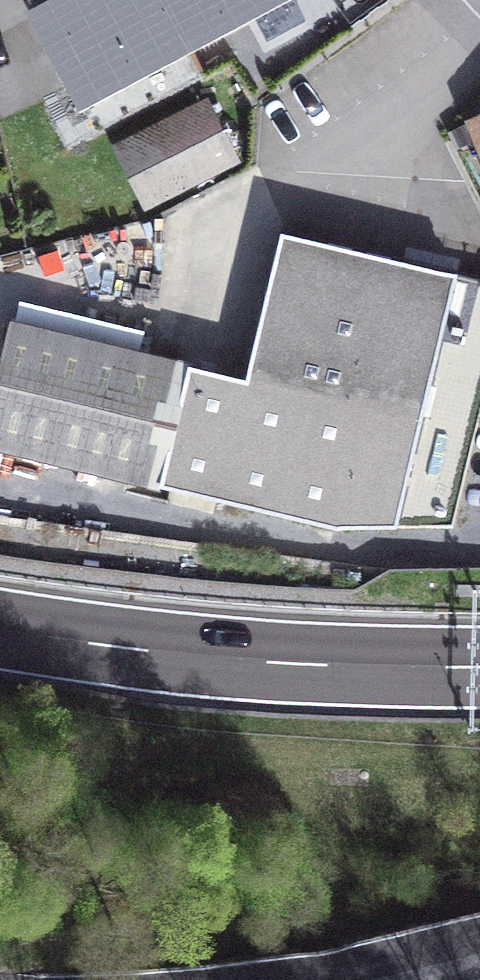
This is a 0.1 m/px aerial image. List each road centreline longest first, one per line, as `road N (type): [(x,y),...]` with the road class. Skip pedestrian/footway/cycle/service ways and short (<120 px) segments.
road 1 (motorway): [(479,665),(164,649),(0,626)]
road 2 (primary): [(479,949),(351,979)]

